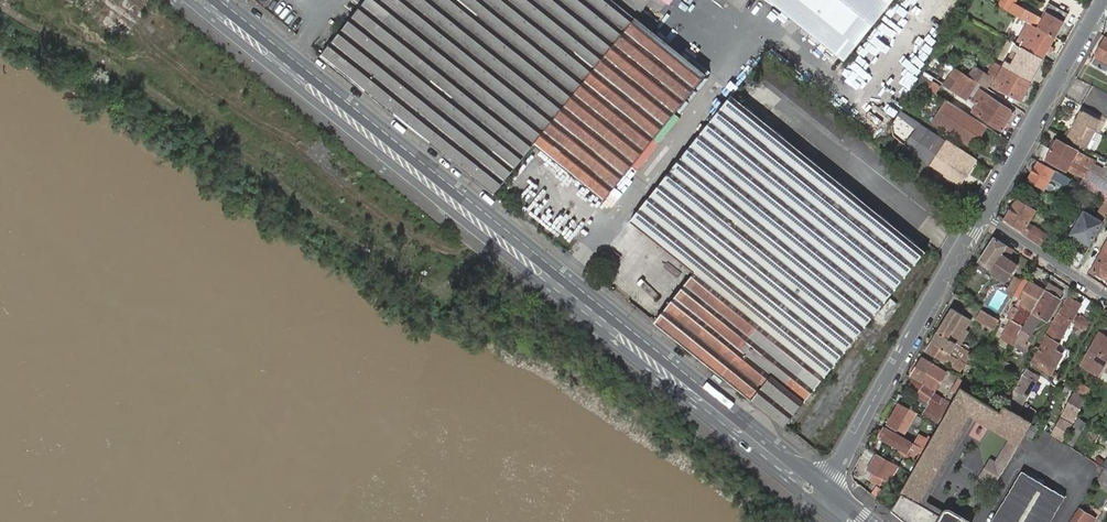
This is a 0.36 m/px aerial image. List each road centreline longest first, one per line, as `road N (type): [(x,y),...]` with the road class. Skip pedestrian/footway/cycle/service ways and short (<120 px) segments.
road 1 (secondary): [(189,0),(812,500)]
road 2 (secondary): [(824,485),(220,0)]
road 3 (tertiary): [(981,212),(824,485)]
road 4 (tertiary): [(1093,17),(981,212)]
road 5 (residential): [(981,212),(1106,296)]

